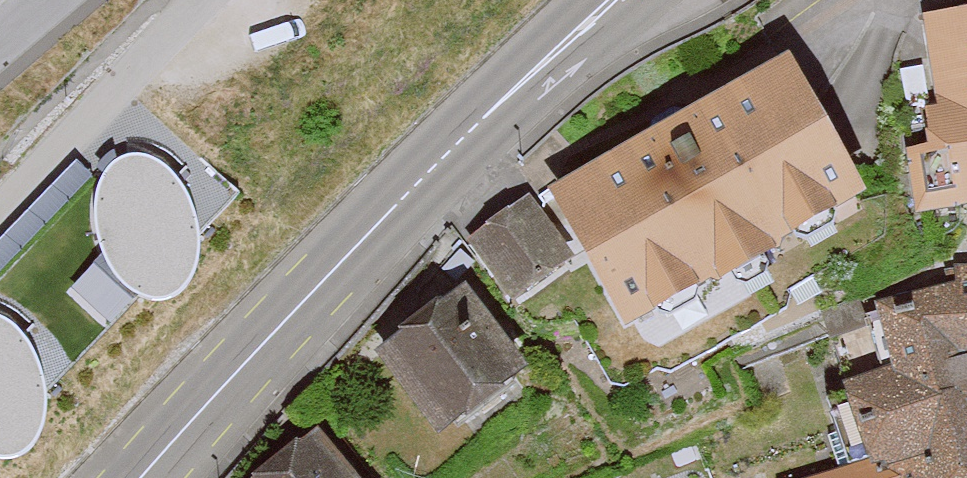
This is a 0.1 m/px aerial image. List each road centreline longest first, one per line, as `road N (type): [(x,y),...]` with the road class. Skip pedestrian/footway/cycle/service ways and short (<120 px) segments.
road 1 (primary): [(616,0),(439,161),(141,477)]

